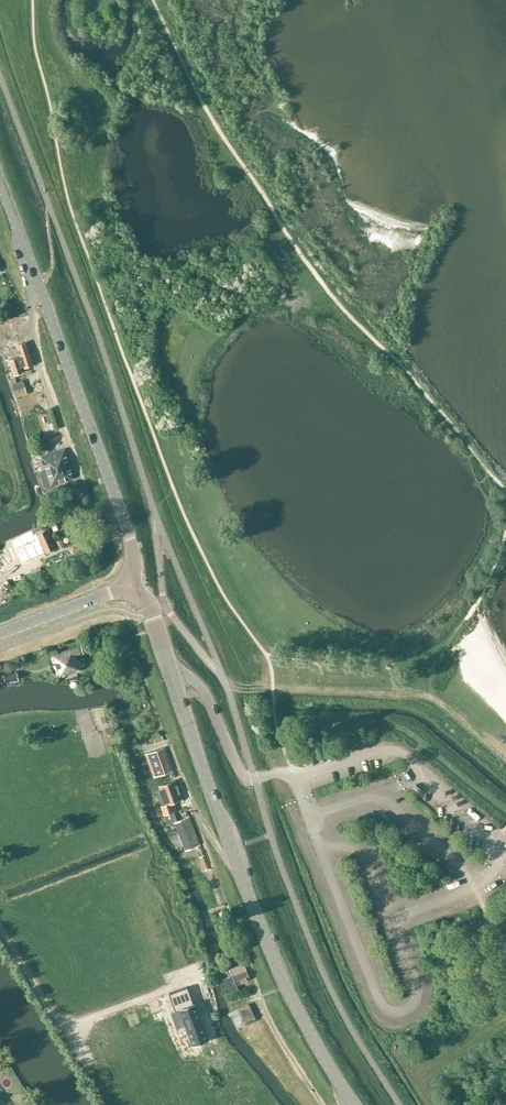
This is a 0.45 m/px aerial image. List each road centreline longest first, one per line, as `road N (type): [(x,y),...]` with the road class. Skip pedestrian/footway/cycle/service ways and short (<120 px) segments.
road 1 (tertiary): [(354,1104),(269,947),(173,676)]
road 2 (tertiary): [(132,586),(130,540),(0,179)]
road 3 (tertiary): [(0,634),(132,586)]
road 4 (unclassified): [(173,676),(200,687),(238,767),(253,777)]

